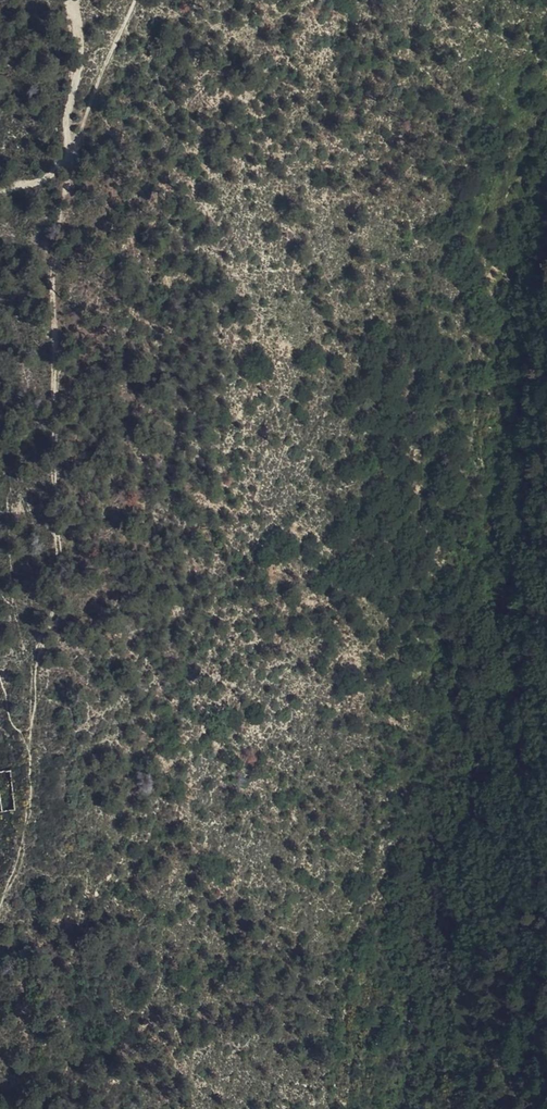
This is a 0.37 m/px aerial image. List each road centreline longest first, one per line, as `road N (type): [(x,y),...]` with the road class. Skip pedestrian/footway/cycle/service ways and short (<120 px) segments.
road 1 (track): [(72,151),(66,122),(80,77),(69,0)]

